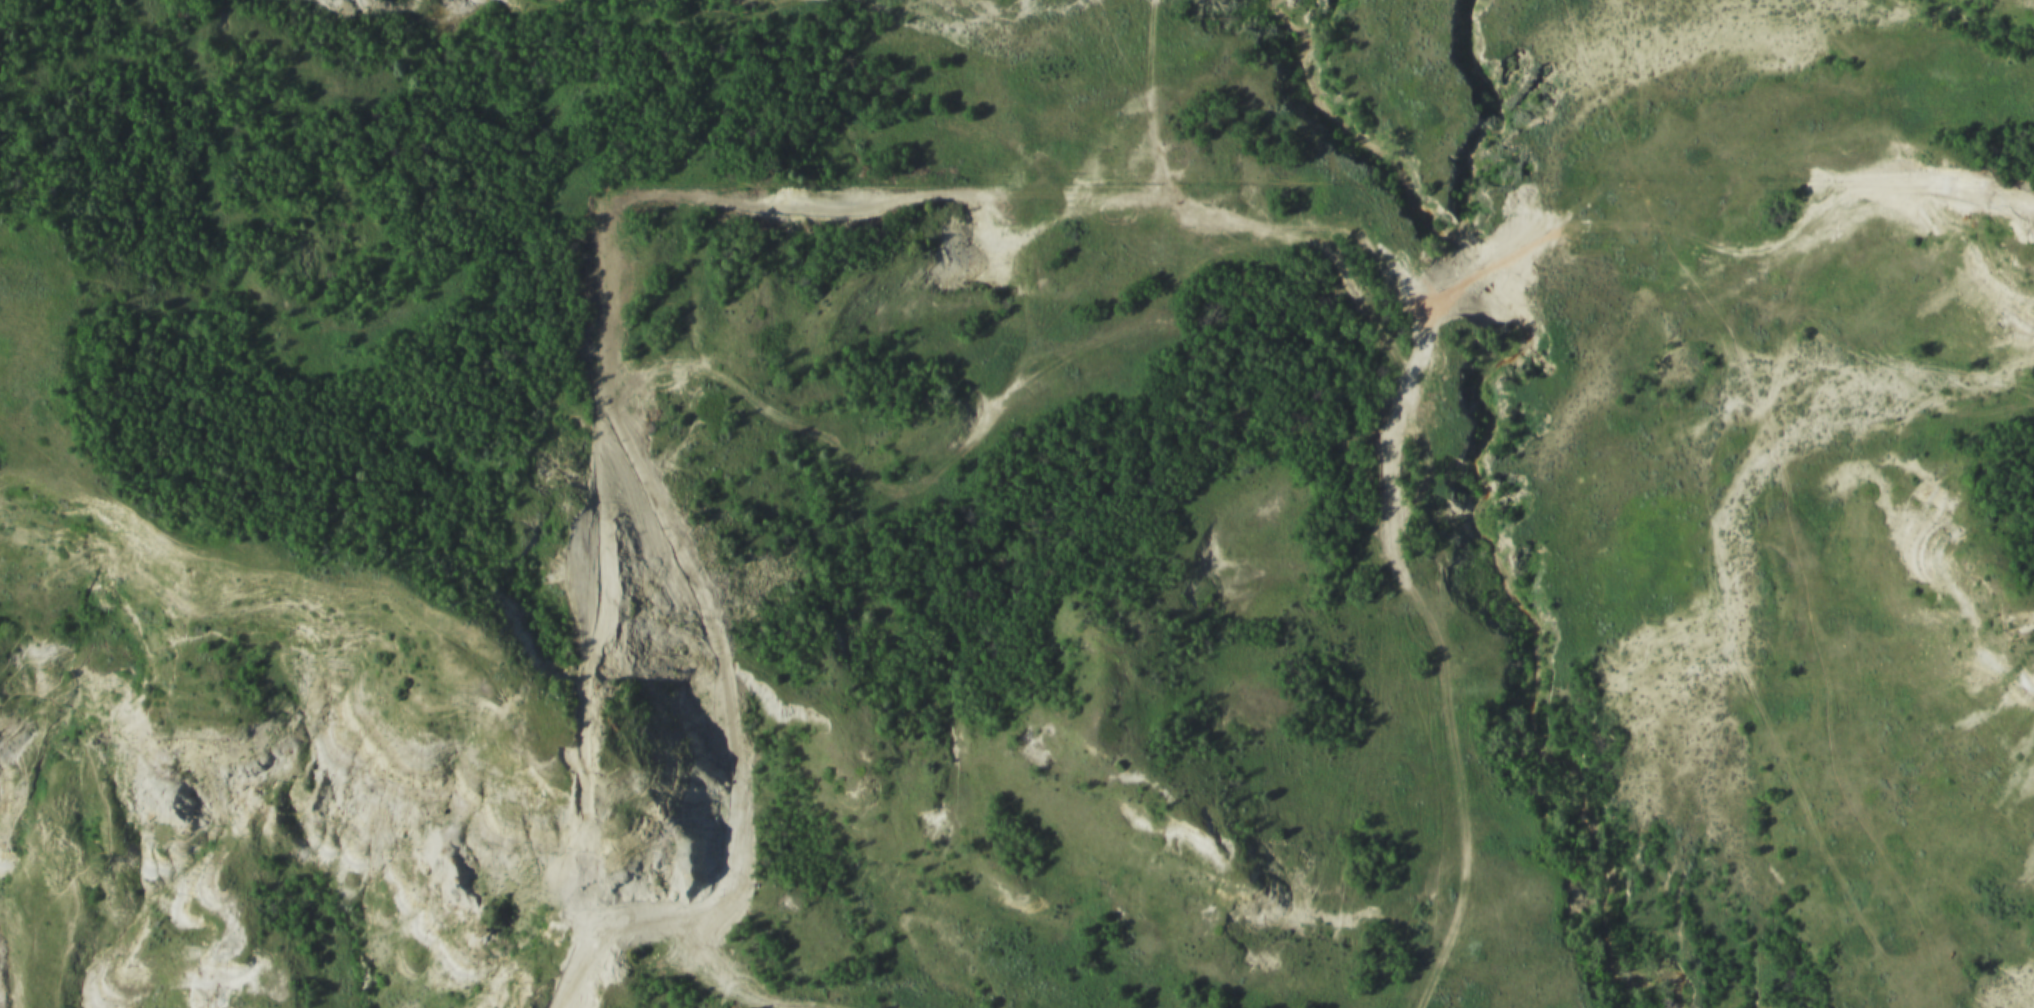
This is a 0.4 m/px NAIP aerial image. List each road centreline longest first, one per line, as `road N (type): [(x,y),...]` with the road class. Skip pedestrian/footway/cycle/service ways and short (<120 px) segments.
road 1 (track): [(991,257),(1097,208),(1140,198),(1176,202),(1205,220),(1311,240),(1333,252),(1354,294),(1391,331),(1393,354),(1419,396),(1432,479),(1426,495),(1395,520),(1389,542),(1443,649),(1442,692),(1462,799),(1456,915),(1425,1007)]
road 2 (track): [(1161,200),(1153,0)]

